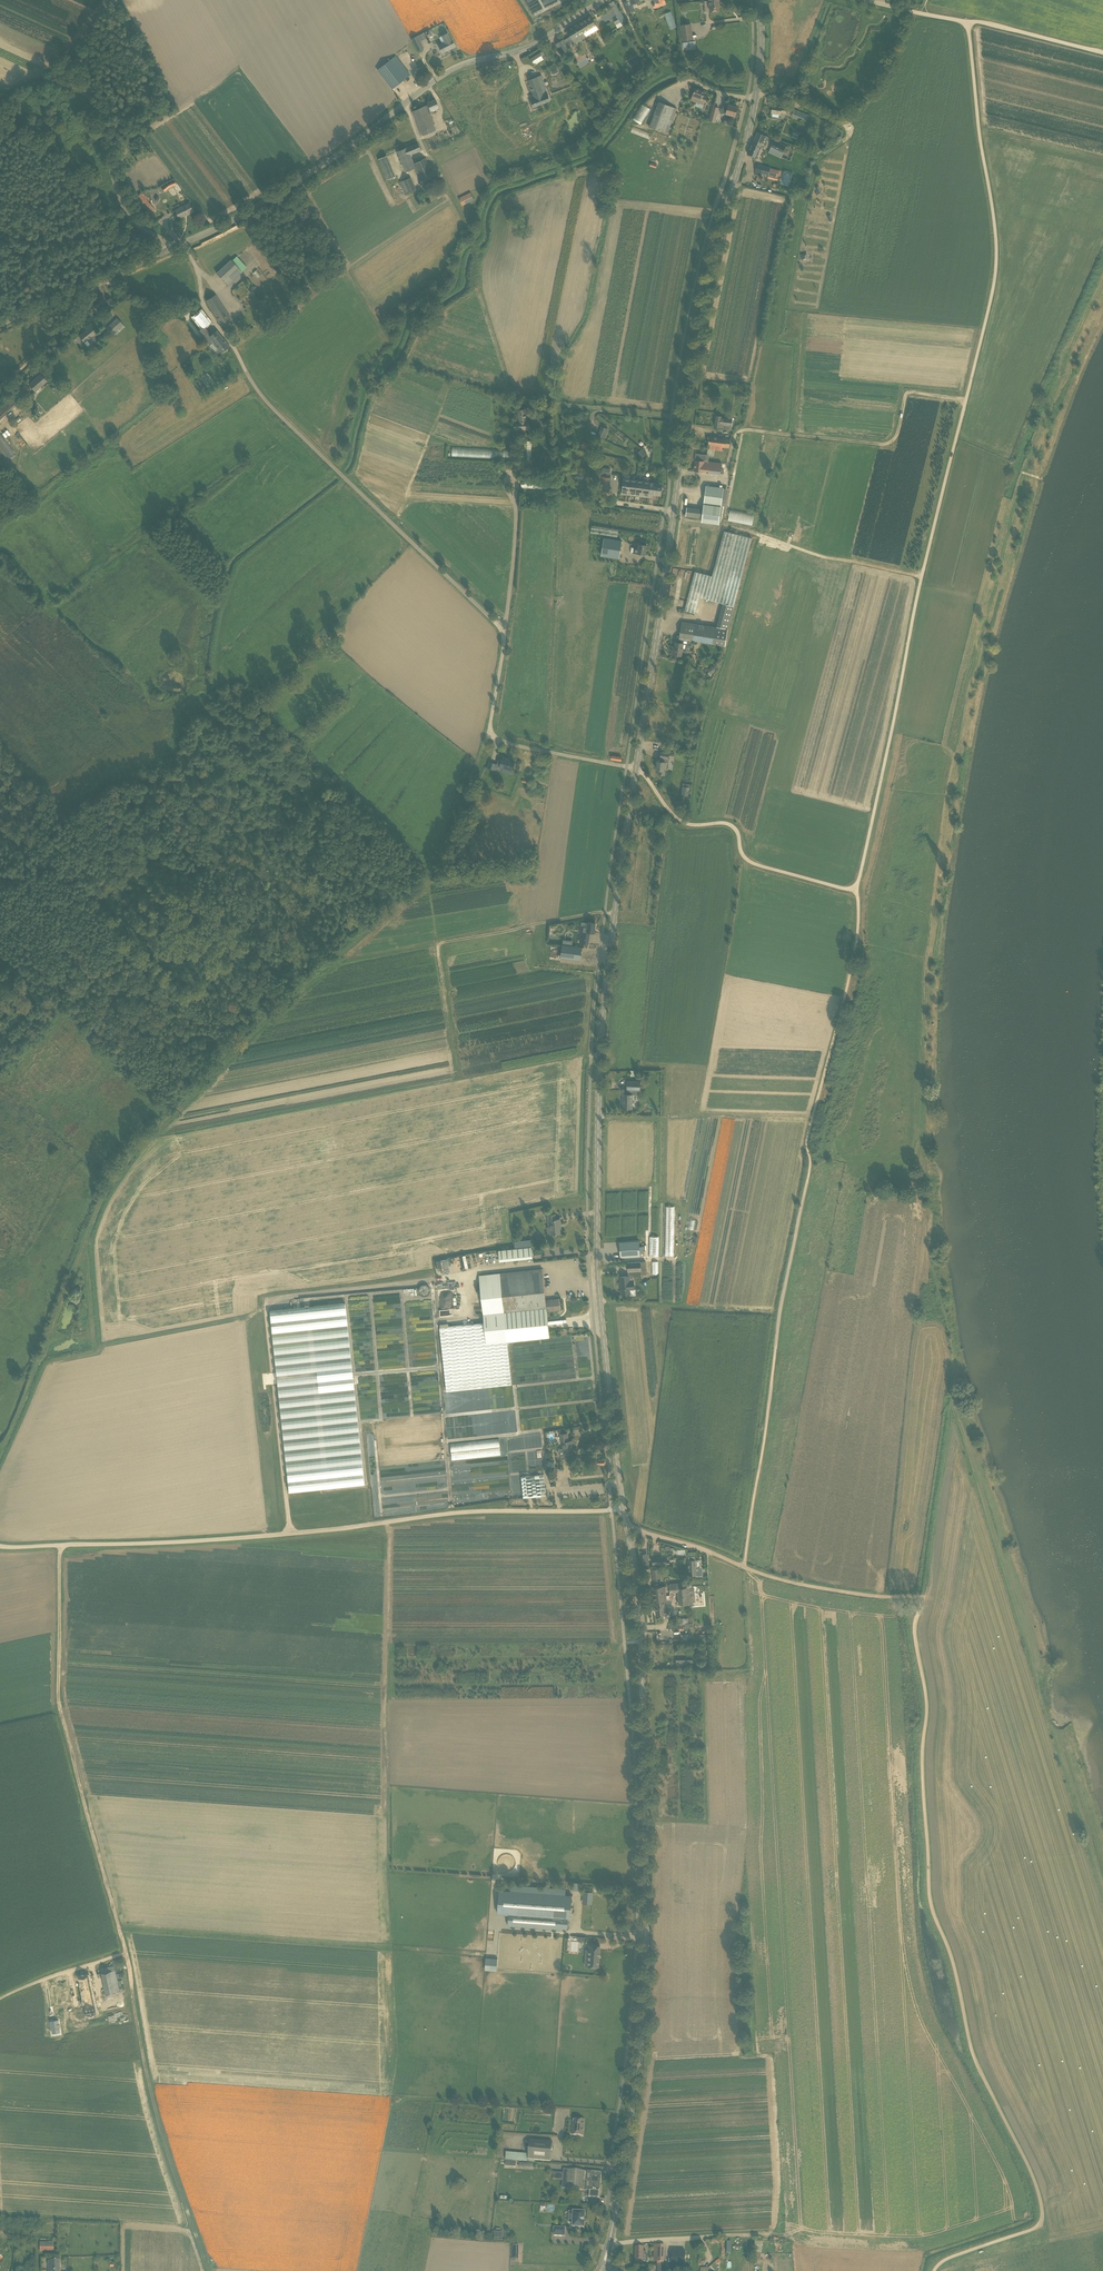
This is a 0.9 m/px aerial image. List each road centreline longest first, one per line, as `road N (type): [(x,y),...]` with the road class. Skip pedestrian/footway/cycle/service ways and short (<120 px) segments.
road 1 (tertiary): [(609,2242),(643,2031),(646,1803),(640,1615),(598,1277),(599,1065),(637,768)]
road 2 (track): [(969,24),(997,267),(857,892)]
road 3 (tertiary): [(637,768),(692,380),(755,97),(759,0)]
road 4 (track): [(923,1597),(915,1632),(927,1709),(931,1907),(954,1965),(972,2052),(1043,2216),(1035,2228),(951,2257),(934,2270)]
road 5 (track): [(60,1545),(59,1710),(126,1955),(152,2091),(209,2270)]
road 6 (track): [(857,892),(846,994),(806,1142),(809,1171),(779,1317),(743,1567)]
road 7 (track): [(0,1546),(203,1542),(474,1511),(612,1511)]
road 8 (track): [(157,1133),(439,865),(488,734)]
road 9 (unclassified): [(185,244),(316,170),(441,77),(481,59),(522,54),(606,0)]
road 10 (track): [(491,619),(277,413),(246,371)]
road 11 (track): [(968,399),(908,393),(896,439),(887,445),(748,431),(738,434),(727,472)]
road 12 (unclassified): [(169,250),(122,205),(91,94),(89,38),(115,0)]
road 13 (track): [(857,892),(749,861),(737,827),(683,822),(637,768)]
road 14 (unclassified): [(637,768),(488,734),(504,641),(491,619)]
road 15 (track): [(0,1451),(88,1237)]
road 16 (track): [(476,289),(473,237),(404,104)]
road 17 (track): [(729,527),(922,578)]
road 18 (unclassified): [(0,324),(169,250)]
road 19 (track): [(743,1567),(863,1595),(923,1597)]
road 20 (track): [(444,942),(615,912)]
road 21 (track): [(516,460),(503,631)]
road 22 (track): [(609,2242),(775,2234)]
road 23 (track): [(0,389),(86,307),(90,284)]
road 24 (unclassified): [(246,371),(207,311),(185,244)]
road 25 (track): [(969,24),(1102,53)]
road 26 (unclassified): [(0,1999),(126,1955)]
road 27 (track): [(559,403),(686,418)]
road 28 (track): [(627,1530),(743,1567)]

